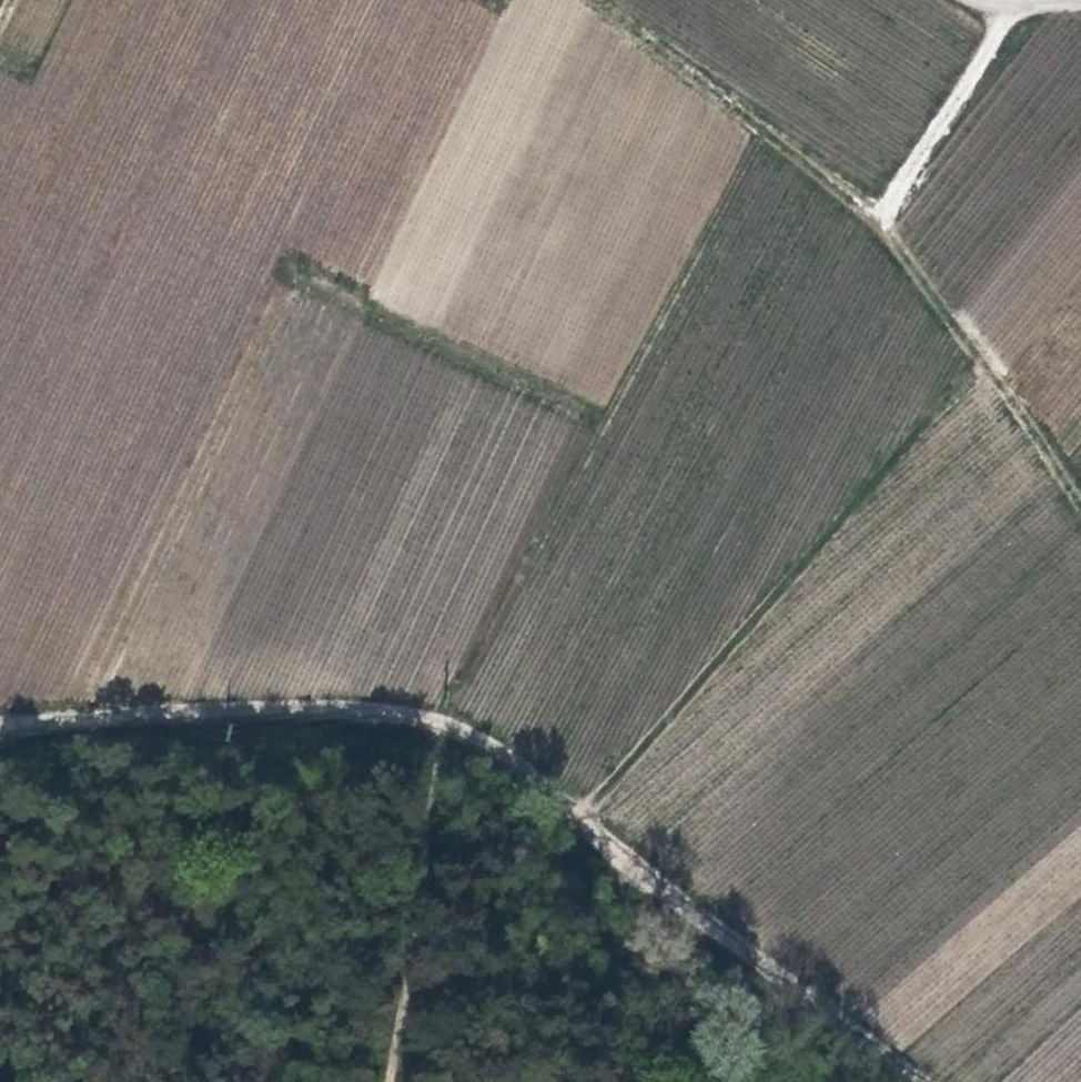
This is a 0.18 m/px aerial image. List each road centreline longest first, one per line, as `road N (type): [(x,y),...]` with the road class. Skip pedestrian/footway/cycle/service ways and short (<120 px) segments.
road 1 (track): [(920,1081),(491,744),(428,717),(0,719)]
road 2 (track): [(1080,502),(889,226),(1010,17),(986,0)]

